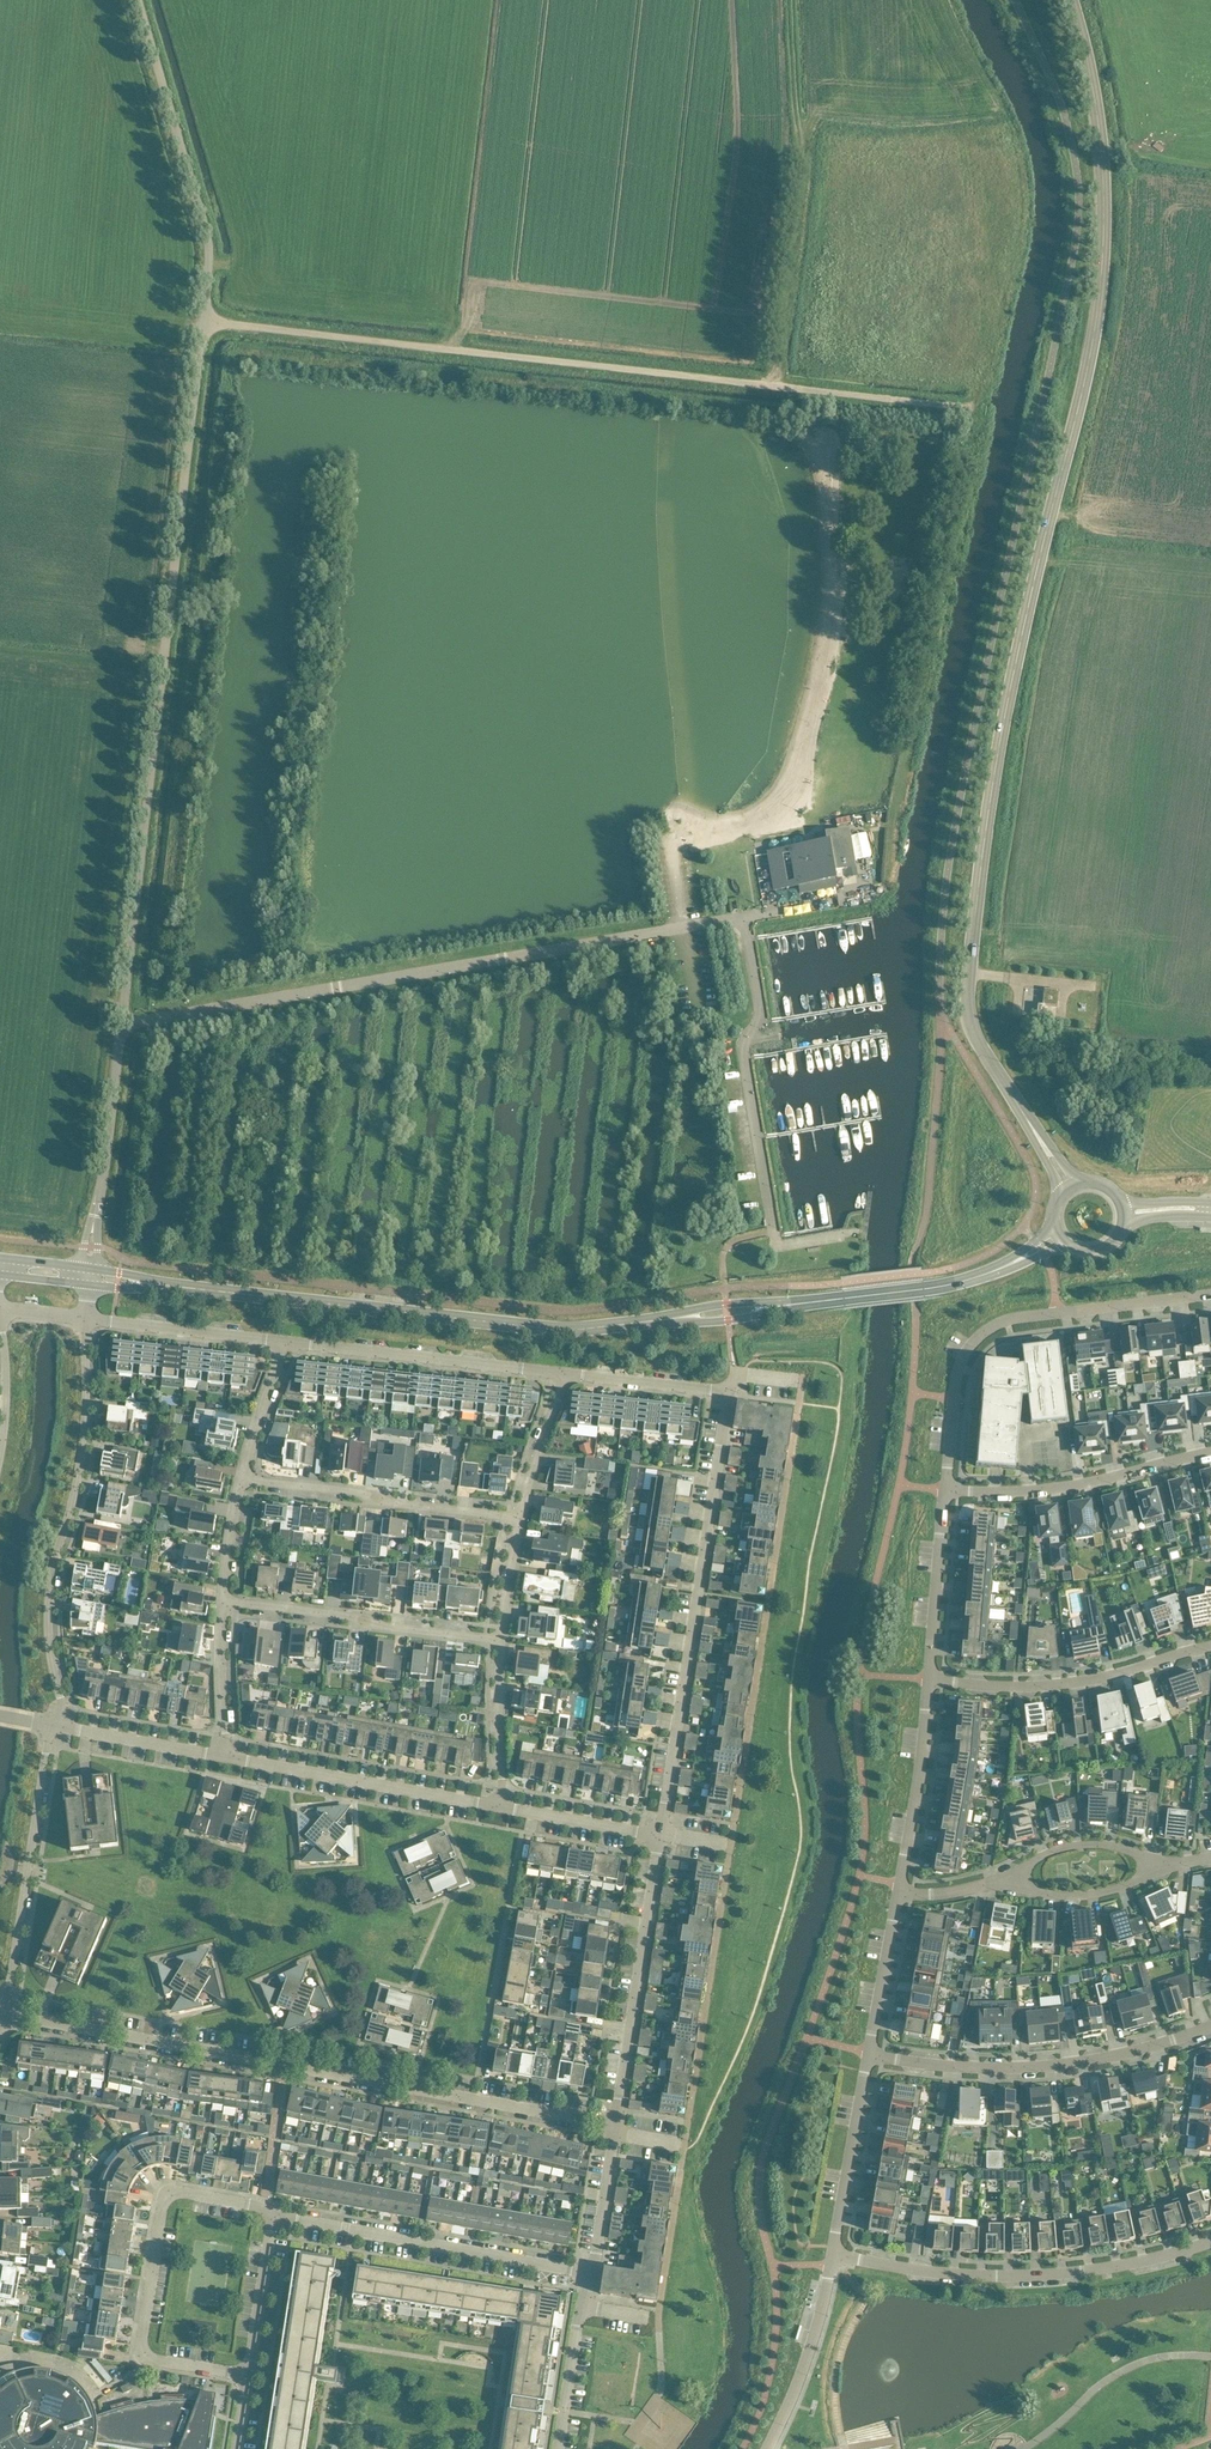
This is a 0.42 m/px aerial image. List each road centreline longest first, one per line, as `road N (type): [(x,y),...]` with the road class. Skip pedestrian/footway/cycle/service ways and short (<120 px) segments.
road 1 (unclassified): [(95,1216),(209,260),(138,0)]
road 2 (secondary): [(1039,1139),(982,1049),(967,1003),(1004,723),(1099,296),(1100,136),(1071,0)]
road 3 (track): [(971,413),(203,323)]
road 4 (residential): [(614,2125),(5,2014)]
road 5 (residential): [(662,1834),(729,1393)]
road 6 (secondary): [(657,1320),(551,1329),(216,1292)]
road 7 (residential): [(54,1725),(63,1703),(49,1601),(82,1452),(86,1319)]
road 8 (residential): [(832,2256),(948,2274),(1038,2275),(1115,2267),(1210,2242)]
road 9 (residential): [(248,2375),(156,2361),(142,2348),(163,2205),(182,2192),(249,2204),(275,2220)]
road 10 (residential): [(868,2056),(1050,2067),(1210,2027)]
road 11 (residential): [(591,2274),(275,2220)]
road 12 (residential): [(614,2125),(662,1834)]
road 13 (residential): [(5,2014),(54,1725)]
road 14 (residential): [(928,1680),(1071,1683),(1210,1646)]
road 15 (residential): [(521,1518),(242,1480)]
road 16 (residential): [(502,1640),(223,1602)]
road 17 (residential): [(566,1374),(287,1342)]
road 18 (residential): [(500,1807),(225,1756)]
road 19 (residential): [(945,1490),(1065,1487),(1210,1453)]
road 20 (residential): [(945,1490),(956,1386),(968,1350),(1001,1323),(1057,1313)]
road 21 (secondary): [(790,1305),(924,1289),(1004,1267)]
road 22 (residential): [(899,1893),(928,1680)]
road 23 (residential): [(1184,1863),(1076,1846),(979,1886)]
road 24 (residential): [(979,1886),(1091,1896),(1184,1863)]
road 25 (residential): [(766,2448),(807,2357),(832,2256)]
road 26 (residential): [(832,2256),(868,2056)]
road 27 (residential): [(287,1342),(86,1319)]
road 28 (residential): [(928,1680),(945,1490)]
road 29 (residential): [(225,1756),(54,1725)]
road 30 (residential): [(500,1807),(502,1640)]
road 31 (residential): [(868,2056),(899,1893)]
road 32 (residential): [(662,1834),(500,1807)]
road 33 (residential): [(729,1393),(566,1374)]
road 34 (residential): [(275,2220),(248,2375)]
road 35 (residential): [(1210,1294),(1057,1313)]
road 36 (residential): [(225,1756),(223,1602)]
road 37 (residential): [(521,1518),(566,1374)]
road 38 (residential): [(591,2274),(614,2125)]
road 39 (residential): [(242,1480),(287,1342)]
road 40 (residential): [(559,2448),(583,2307)]
road 41 (residential): [(0,1318),(0,1456)]
road 42 (secondary): [(657,1320),(729,1322),(790,1305)]
road 43 (secondary): [(790,1305),(727,1304),(657,1320)]
road 44 (secondary): [(216,1292),(91,1269)]
road 45 (secondary): [(90,1285),(216,1292)]
road 46 (residential): [(223,1602),(242,1480)]
road 47 (residential): [(502,1640),(521,1518)]

